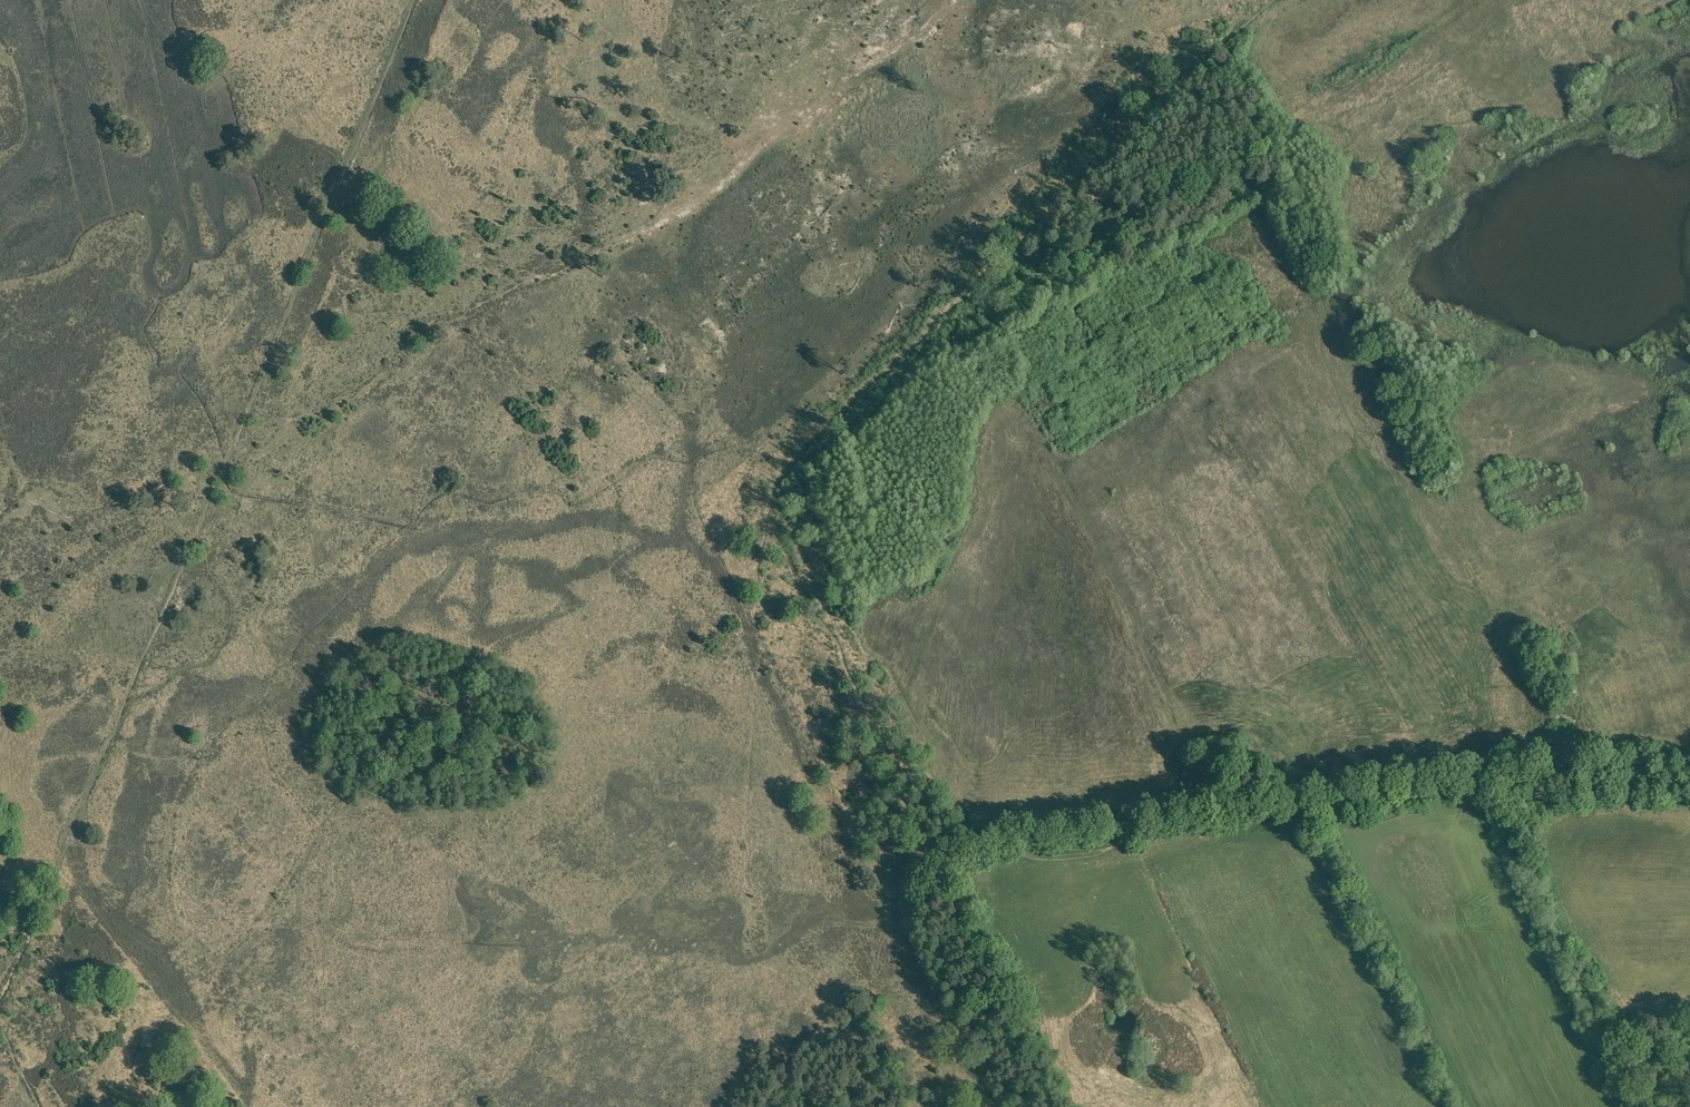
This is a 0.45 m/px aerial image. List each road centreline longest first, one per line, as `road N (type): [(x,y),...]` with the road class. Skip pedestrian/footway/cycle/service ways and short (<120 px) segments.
road 1 (track): [(936,852),(1062,858),(1132,835),(1486,781)]
road 2 (track): [(1486,781),(1689,751)]

